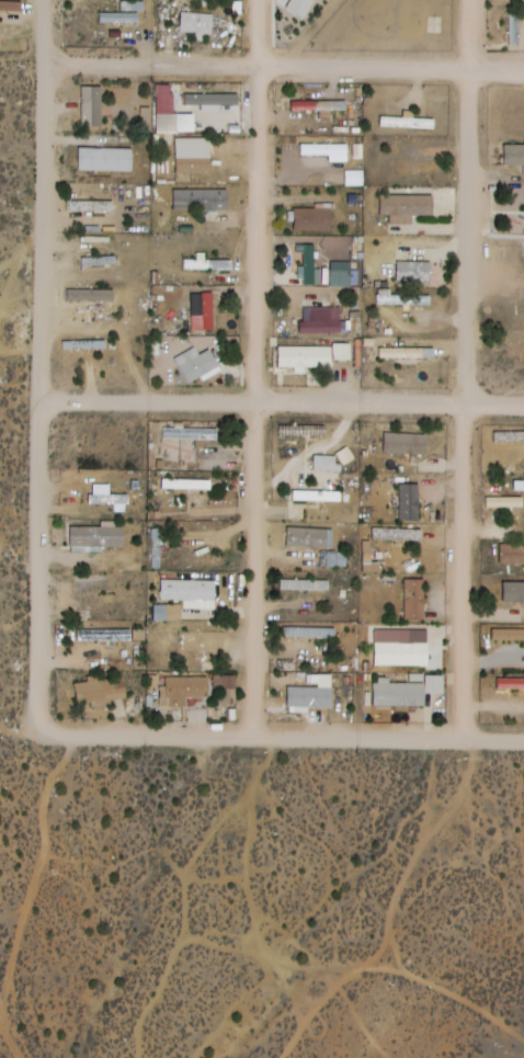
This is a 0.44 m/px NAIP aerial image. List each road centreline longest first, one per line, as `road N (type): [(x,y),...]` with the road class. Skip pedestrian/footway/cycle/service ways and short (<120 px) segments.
road 1 (residential): [(468,0),(463,738)]
road 2 (residential): [(44,0),(38,731)]
road 3 (residential): [(263,69),(257,738)]
road 4 (residential): [(38,731),(523,739)]
road 5 (residential): [(523,403),(38,403)]
road 6 (residential): [(523,65),(45,65)]

